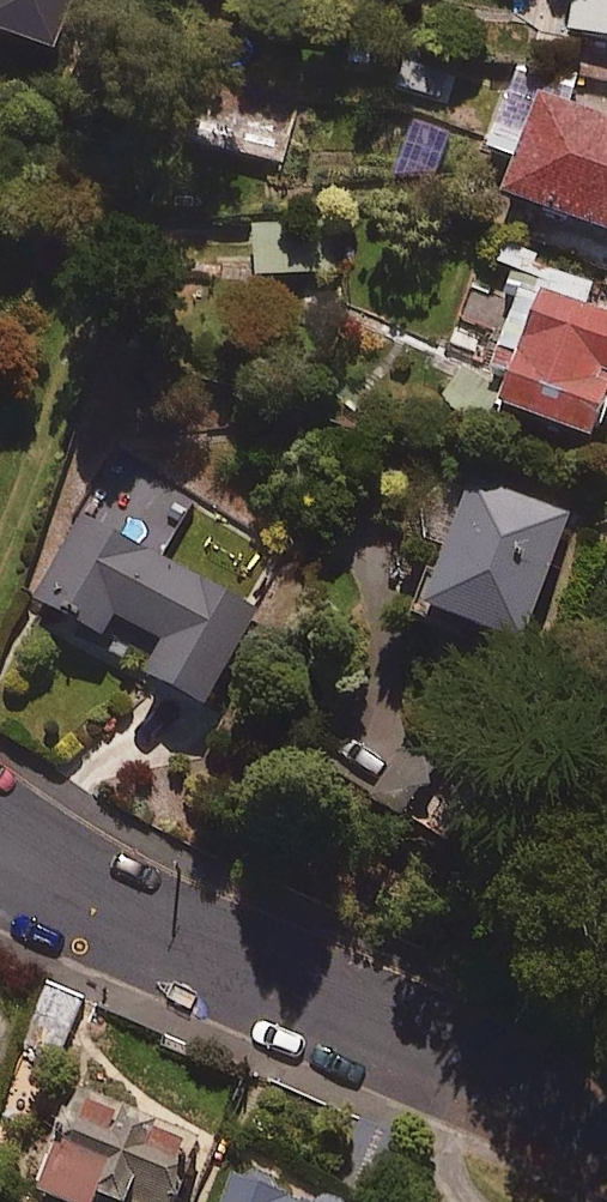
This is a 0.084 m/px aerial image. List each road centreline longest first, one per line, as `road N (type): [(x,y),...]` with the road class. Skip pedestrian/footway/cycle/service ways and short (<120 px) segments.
road 1 (residential): [(606,1142),(432,1051),(0,855)]

